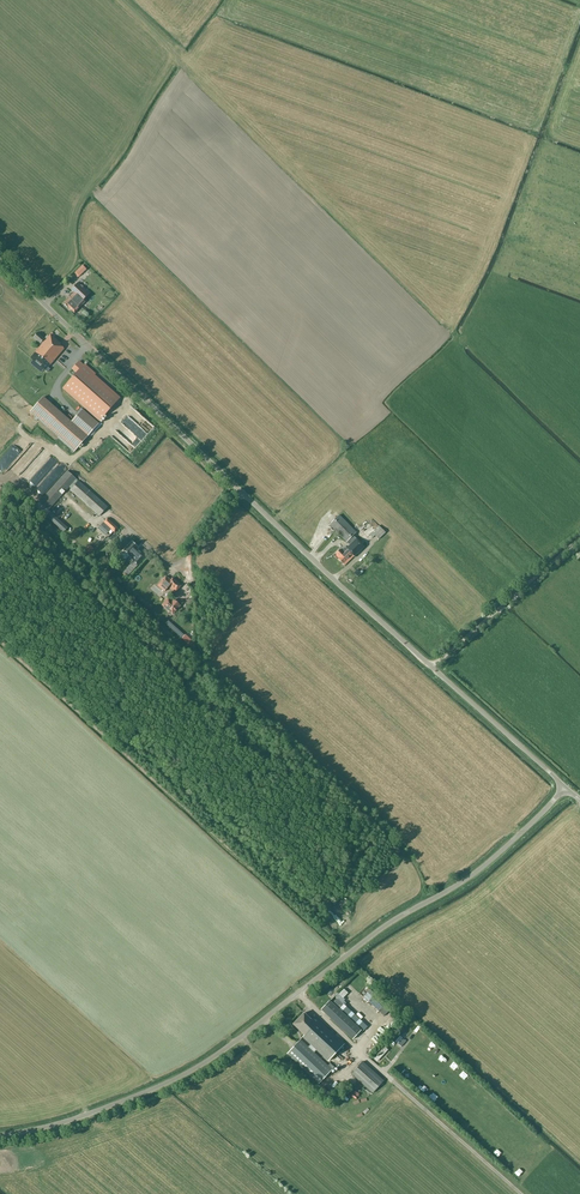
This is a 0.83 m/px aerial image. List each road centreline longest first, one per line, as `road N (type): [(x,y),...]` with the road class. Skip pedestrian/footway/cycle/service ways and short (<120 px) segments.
road 1 (unclassified): [(0,1135),(82,1116),(200,1065),(386,925),(480,869),(565,786)]
road 2 (unclassified): [(565,786),(242,492)]
road 3 (unclassified): [(242,492),(0,262)]
road 4 (track): [(404,853),(210,670),(199,626)]
road 5 (track): [(521,1193),(392,1081)]

